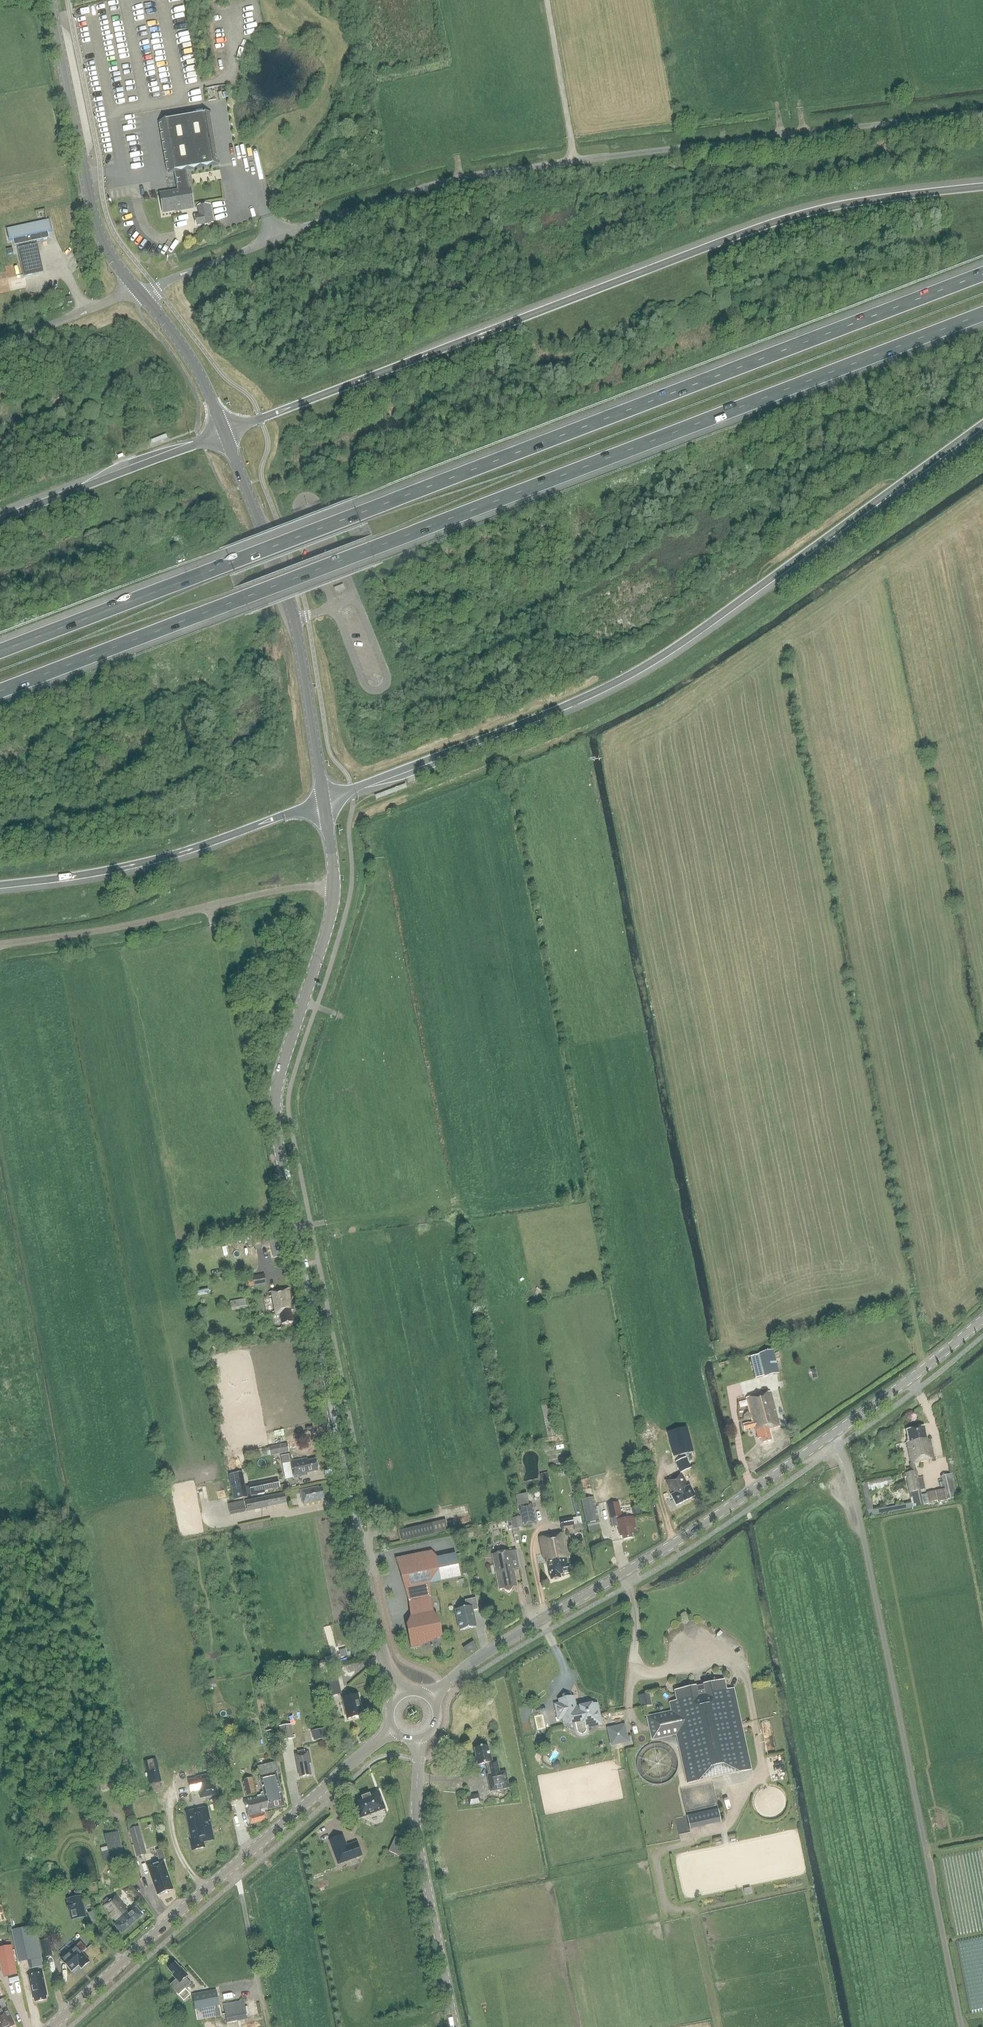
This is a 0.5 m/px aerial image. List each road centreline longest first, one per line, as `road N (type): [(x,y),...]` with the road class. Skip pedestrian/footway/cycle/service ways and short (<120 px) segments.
road 1 (motorway): [(0,691),(982,313)]
road 2 (motorway): [(982,274),(0,651)]
road 3 (unclassified): [(145,299),(167,281),(290,234),(455,180),(982,111)]
road 4 (tertiary): [(399,1696),(377,1636),(274,1127),(275,1091),(329,920),(333,883)]
road 5 (motorway): [(982,187),(782,219),(225,432)]
road 6 (motorway): [(323,800),(551,711),(654,660),(982,423)]
road 7 (tertiary): [(431,1699),(495,1648),(671,1546),(982,1321)]
road 8 (tertiary): [(51,2026),(393,1729)]
road 9 (primary): [(323,800),(290,604),(225,432)]
road 10 (unclassified): [(0,944),(333,883)]
road 11 (motorway): [(0,885),(178,854),(323,800)]
road 12 (primary): [(134,286),(95,223),(48,0)]
road 13 (tertiary): [(452,2026),(415,1821),(418,1739)]
road 14 (motorway): [(225,432),(0,519)]
road 15 (track): [(574,162),(546,0)]
road 16 (primary): [(225,432),(182,345),(145,299)]
road 17 (unclassified): [(0,347),(134,286)]

